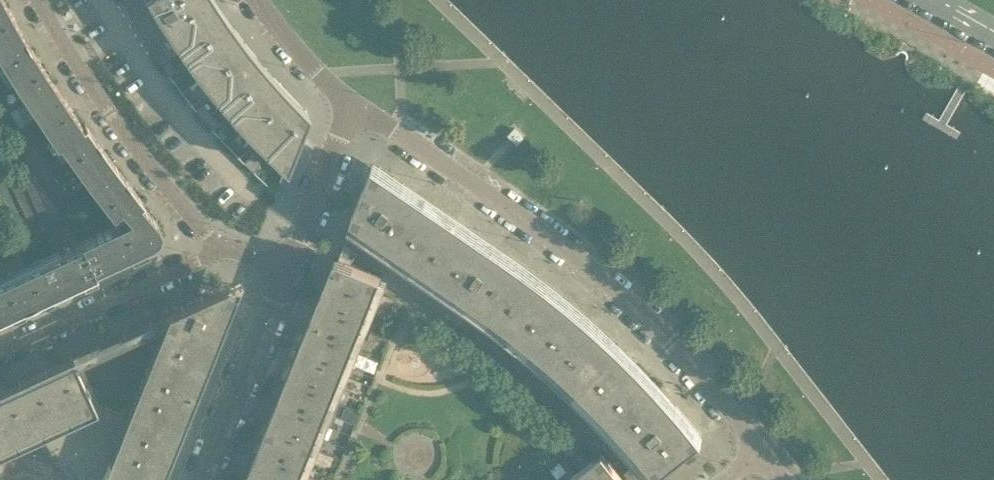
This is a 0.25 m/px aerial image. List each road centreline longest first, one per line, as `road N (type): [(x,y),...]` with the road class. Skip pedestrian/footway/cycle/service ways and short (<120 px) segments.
road 1 (residential): [(351,103),(597,273),(671,342),(762,453)]
road 2 (residential): [(218,251),(109,113),(37,0)]
road 3 (residential): [(218,251),(0,352)]
road 4 (residential): [(201,479),(286,270)]
road 5 (residential): [(286,270),(351,103)]
road 6 (residential): [(351,103),(257,0)]

